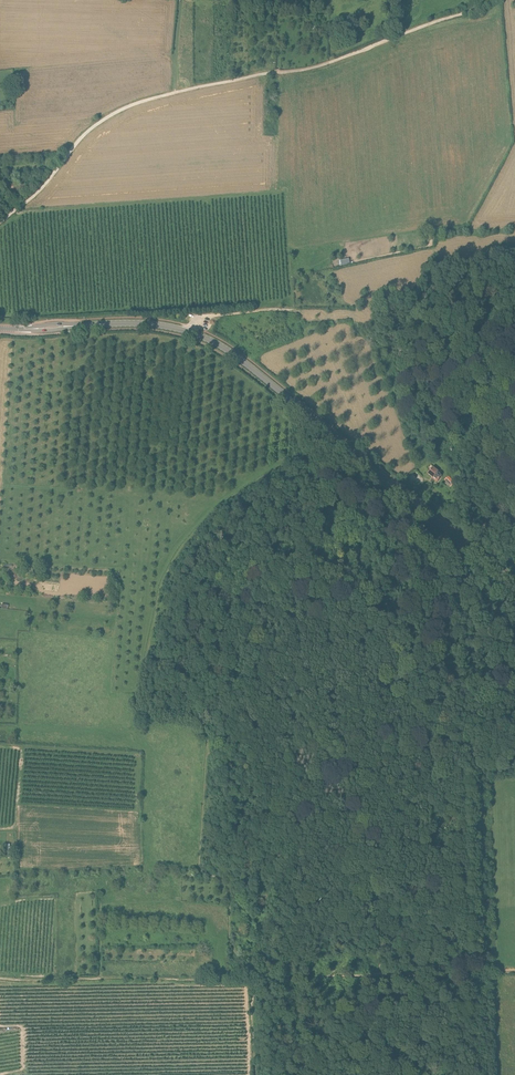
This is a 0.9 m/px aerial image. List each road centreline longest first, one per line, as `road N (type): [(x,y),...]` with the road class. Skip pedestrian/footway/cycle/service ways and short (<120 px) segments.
road 1 (secondary): [(514,585),(211,341),(145,324),(0,329)]
road 2 (track): [(0,221),(90,129),(128,106),(319,66),(489,0)]
road 3 (track): [(284,192),(14,211)]
road 4 (track): [(259,978),(0,978)]
road 5 (track): [(191,327),(203,316),(290,309),(349,316),(372,338)]
road 6 (track): [(372,338),(408,350),(514,322)]

